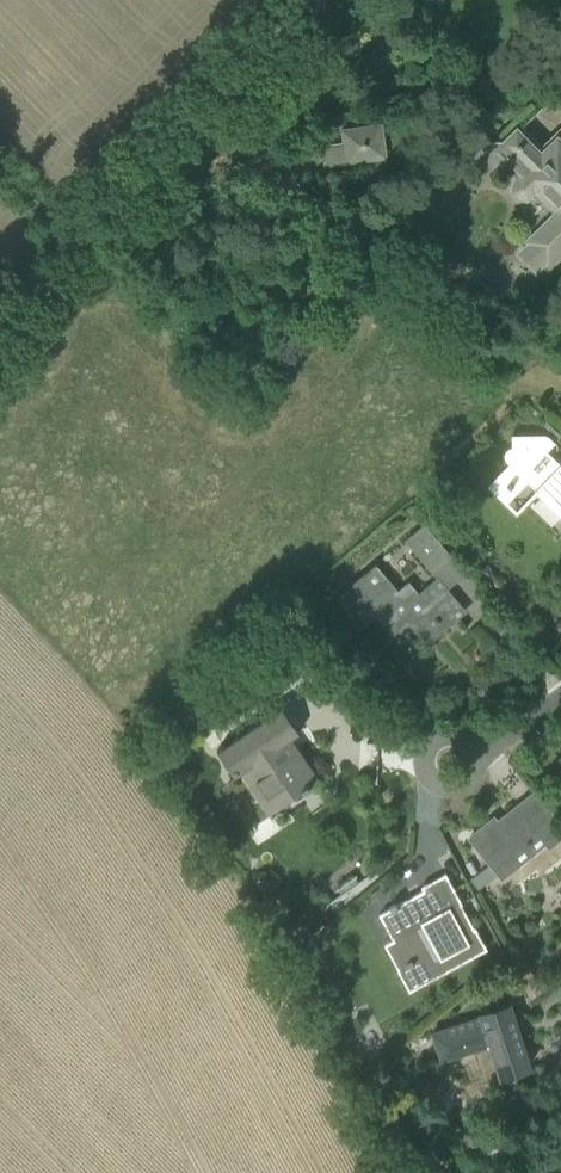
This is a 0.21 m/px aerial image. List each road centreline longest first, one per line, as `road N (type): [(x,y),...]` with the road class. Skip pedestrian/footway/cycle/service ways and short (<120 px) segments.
road 1 (track): [(319,0),(72,243)]
road 2 (residential): [(494,746),(461,781),(430,779),(416,762),(430,739),(482,737)]

